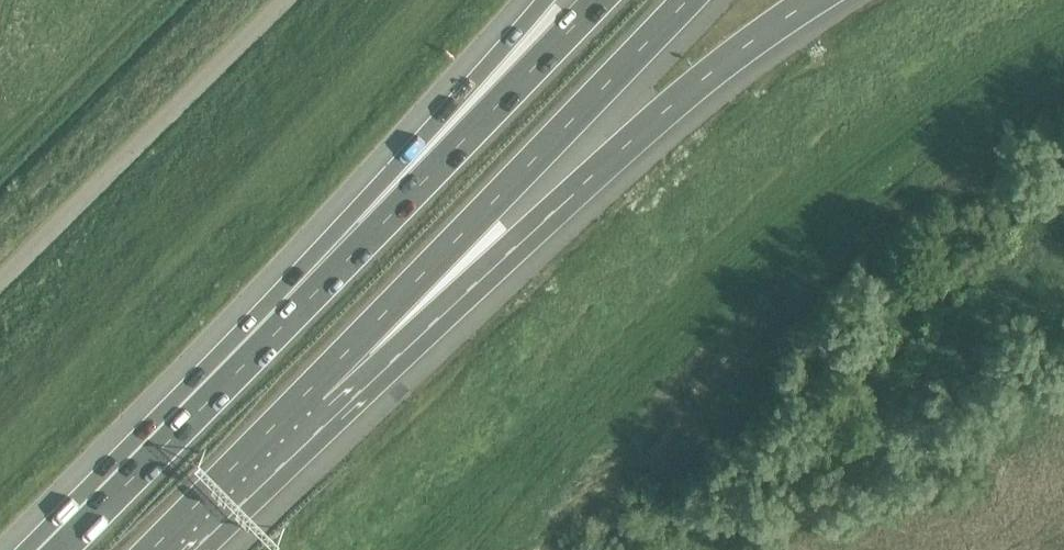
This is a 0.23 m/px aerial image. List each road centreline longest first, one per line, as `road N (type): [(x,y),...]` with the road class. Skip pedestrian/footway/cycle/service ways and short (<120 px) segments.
road 1 (motorway): [(309,394),(517,244),(700,81),(812,0)]
road 2 (motorway): [(309,394),(685,0)]
road 3 (motorway): [(599,0),(256,353)]
road 4 (motorway): [(545,0),(256,353)]
road 5 (unclassified): [(286,0),(0,287)]
road 6 (motorway): [(256,353),(61,549)]
road 7 (motorway): [(152,549),(309,394)]

